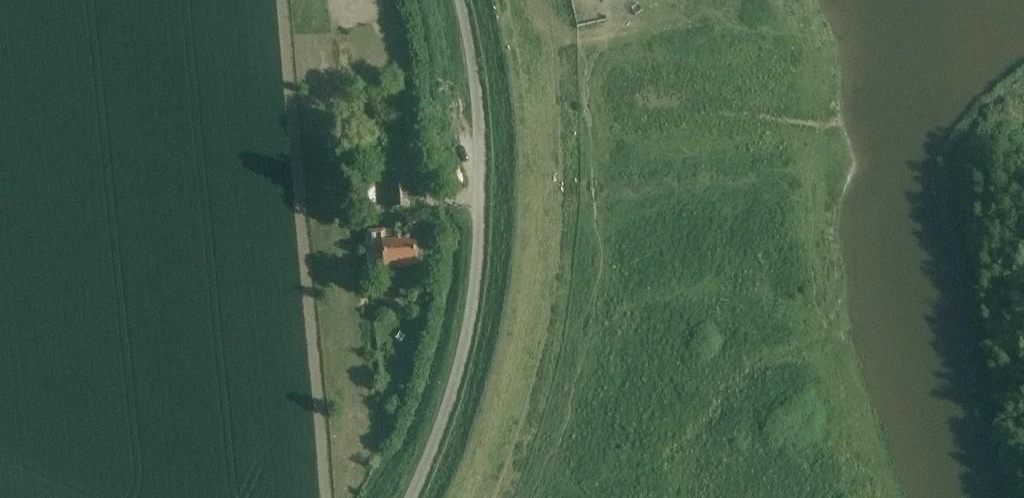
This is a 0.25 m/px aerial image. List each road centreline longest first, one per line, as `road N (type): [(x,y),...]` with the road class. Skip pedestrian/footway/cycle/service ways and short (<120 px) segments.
road 1 (unclassified): [(410,497),(448,409),(471,314),(482,201),(462,0)]
road 2 (track): [(498,0),(516,86),(523,241),(495,395),(455,497)]

